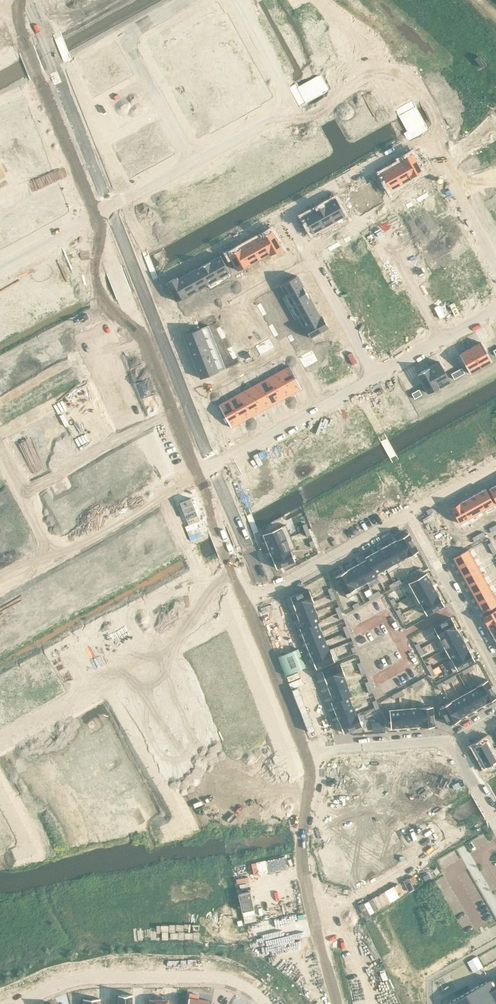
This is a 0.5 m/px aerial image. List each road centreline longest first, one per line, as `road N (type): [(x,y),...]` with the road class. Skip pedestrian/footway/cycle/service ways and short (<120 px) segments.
road 1 (residential): [(427,140),(282,212),(375,374)]
road 2 (residential): [(0,778),(24,825),(128,796),(69,697)]
road 3 (residential): [(260,1003),(240,987),(180,977),(80,984),(13,1003)]
road 4 (residential): [(245,605),(69,697)]
road 5 (residential): [(418,511),(245,605)]
road 6 (residential): [(198,474),(126,298)]
road 7 (residential): [(293,104),(378,60),(427,140)]
road 8 (residential): [(356,387),(198,474)]
road 9 (residential): [(56,552),(198,474)]
road 10 (residential): [(307,753),(245,605)]
road 11 (residential): [(157,769),(207,756),(262,762),(307,753)]
road 12 (residential): [(95,217),(43,81)]
road 13 (residential): [(495,268),(427,140)]
road 14 (residential): [(451,741),(307,753)]
road 15 (residential): [(0,367),(126,298)]
road 16 (residential): [(245,605),(198,474)]
road 17 (residential): [(356,387),(418,511)]
road 18 (residential): [(430,551),(495,668)]
road 19 (residential): [(383,223),(443,335)]

